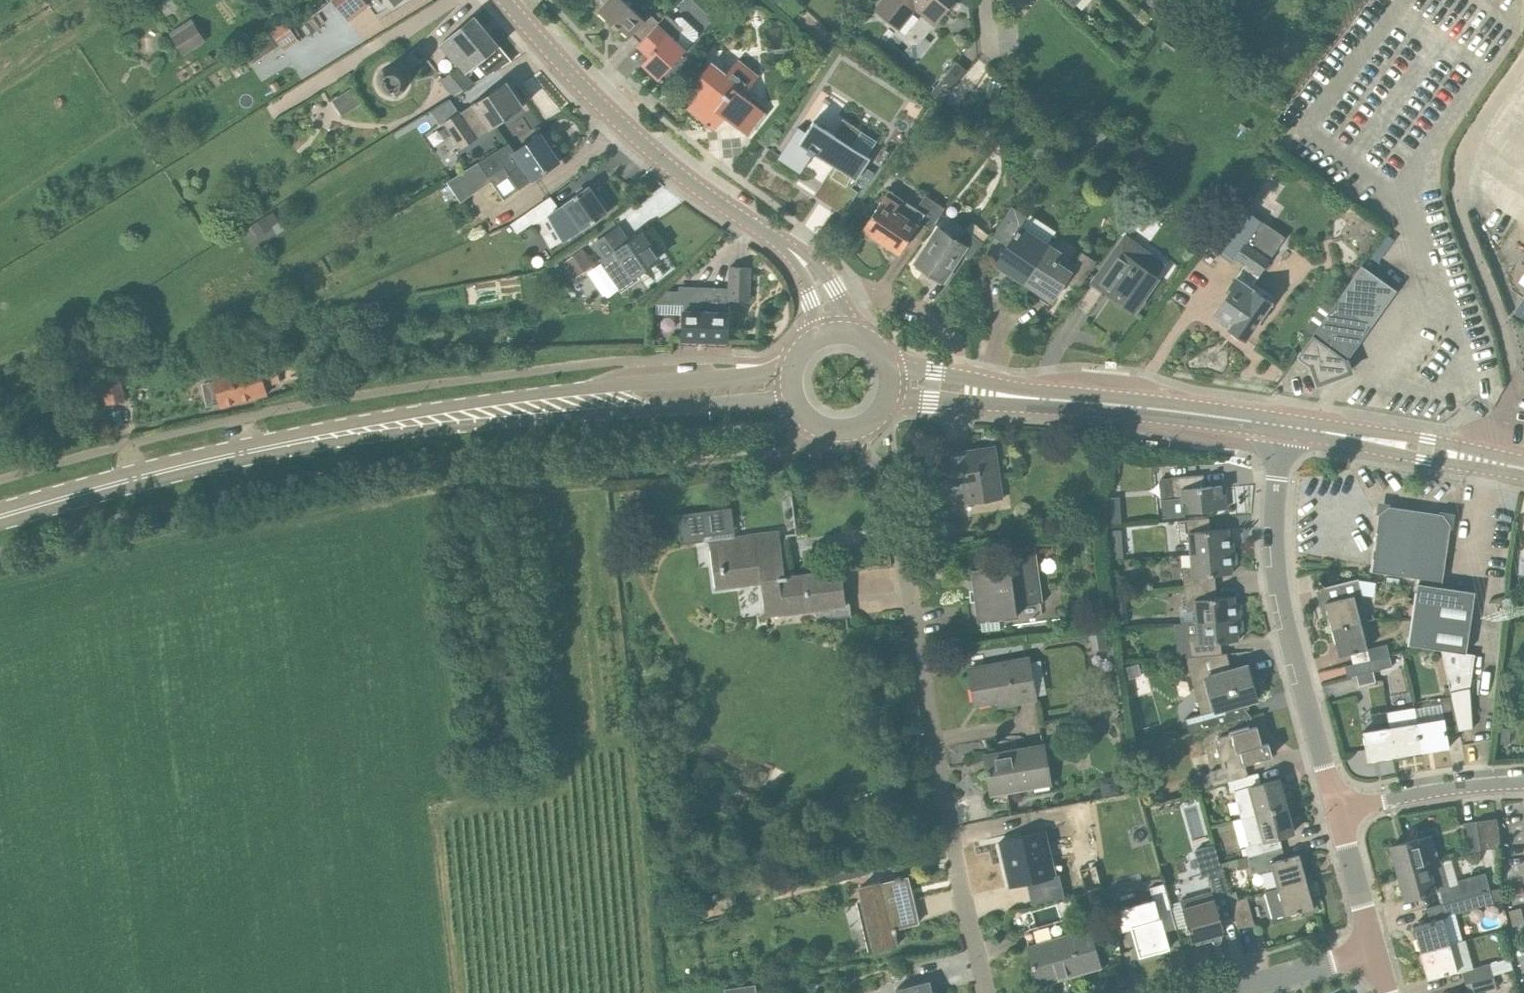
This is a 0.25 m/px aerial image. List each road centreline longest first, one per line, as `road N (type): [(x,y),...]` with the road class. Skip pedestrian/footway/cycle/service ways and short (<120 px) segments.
road 1 (tertiary): [(832,339),(812,271),(779,239),(650,151),(506,0)]
road 2 (secondary): [(801,363),(537,393),(361,431)]
road 3 (secondary): [(361,431),(804,406)]
road 4 (residential): [(987,992),(905,561)]
road 5 (secondary): [(1280,427),(885,382)]
road 6 (residential): [(1339,808),(1275,565),(1280,427)]
road 7 (secondary): [(0,518),(361,431)]
road 8 (secondary): [(1523,470),(1280,427)]
road 9 (residential): [(1523,784),(1339,808)]
road 10 (residential): [(1378,954),(1339,808)]
road 11 (residential): [(1232,992),(1378,954)]

